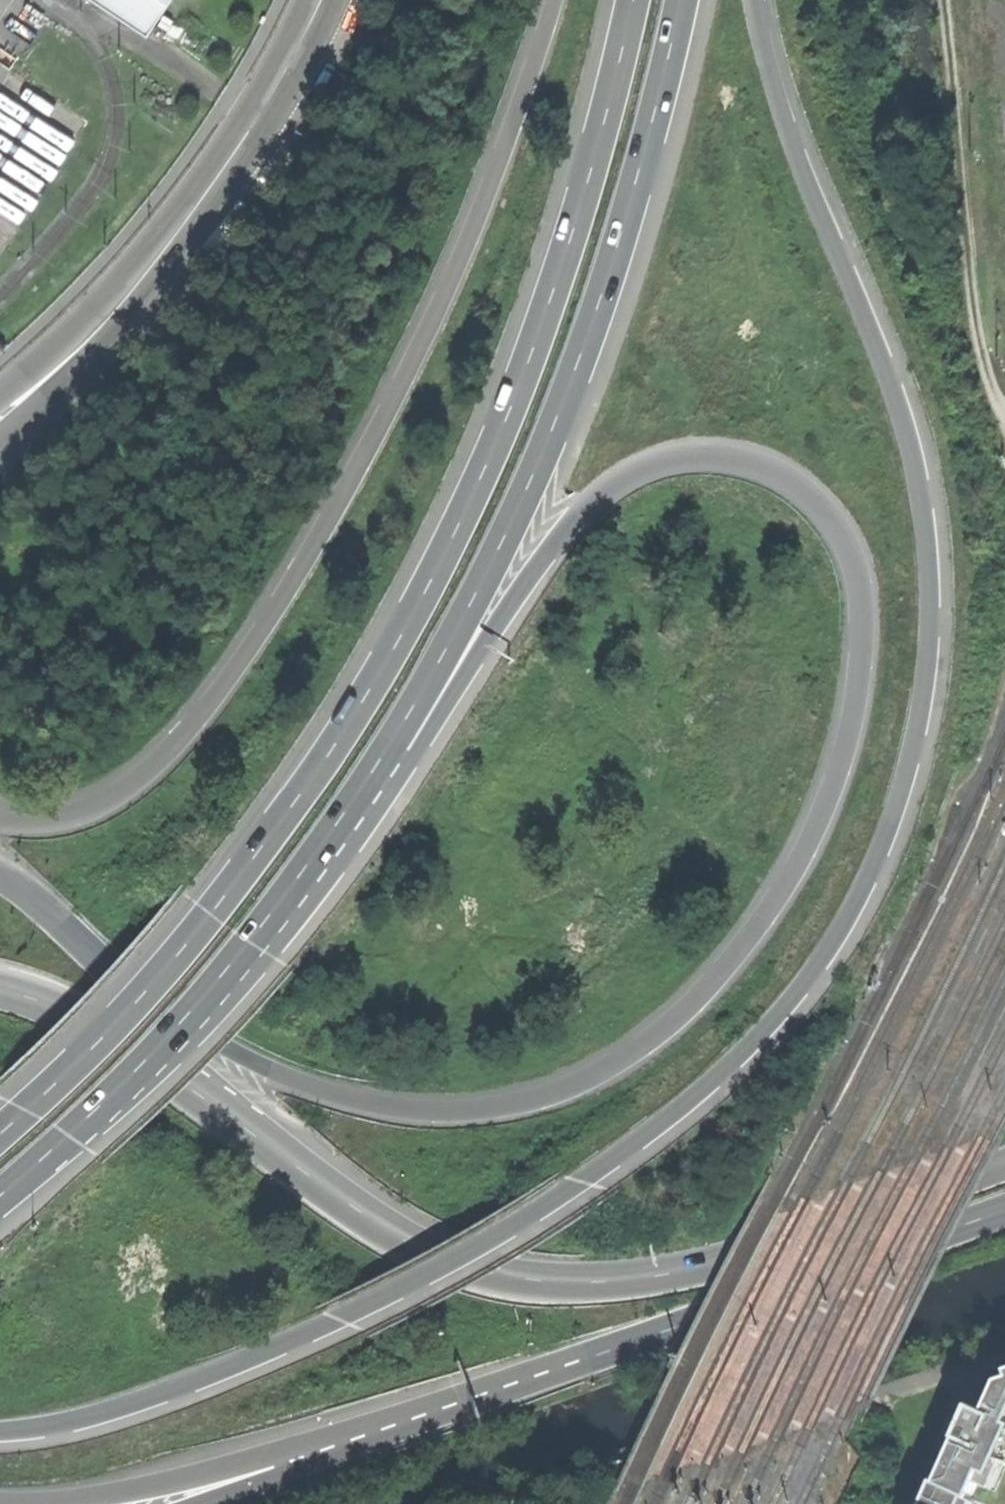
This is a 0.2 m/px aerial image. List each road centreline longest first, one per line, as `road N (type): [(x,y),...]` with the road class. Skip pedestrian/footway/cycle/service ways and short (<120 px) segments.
road 1 (trunk): [(0,1433),(79,1421),(202,1379),(407,1286),(491,1238),(618,1155),(712,1078),(793,991),(856,892),(910,729),(923,619),(915,506),(887,393),(771,90),(751,0)]
road 2 (trunk): [(379,755),(432,723),(551,542),(616,482),(681,460),(749,467),(803,498),(841,547),(856,602),(856,674),(840,754),(810,834),(737,952),(675,1017),(608,1068),(502,1107),(393,1108),(268,1068),(120,980)]
road 3 (trunk): [(631,0),(549,286),(493,440),(425,581),(344,725),(209,914),(120,1017),(0,1131)]
road 4 (trunk): [(555,0),(477,225),(272,620),(174,747),(108,799),(71,814)]
road 5 (trunk): [(379,755),(535,459),(594,295),(678,0)]
road 6 (trunk): [(1004,1163),(762,1251),(595,1283),(512,1277),(448,1260),(357,1209),(274,1148)]
road 7 (trunk): [(0,1202),(164,1045),(250,948),(379,755)]
road 8 (trunk): [(41,1503),(134,1491),(563,1365)]
road 9 (trunk): [(563,1365),(1004,1212)]
road 10 (track): [(1004,408),(979,338),(945,0)]
road 11 (trunk): [(195,1503),(563,1365)]
road 12 (unclassified): [(136,290),(250,130),(320,0)]
road 13 (trunk): [(274,1148),(112,1039),(0,988)]
road 14 (trunk): [(274,1148),(120,980)]
road 15 (unclassified): [(0,448),(43,414),(136,290)]
road 16 (unclassified): [(136,290),(0,390)]
road 17 (trunk): [(120,980),(0,875)]

